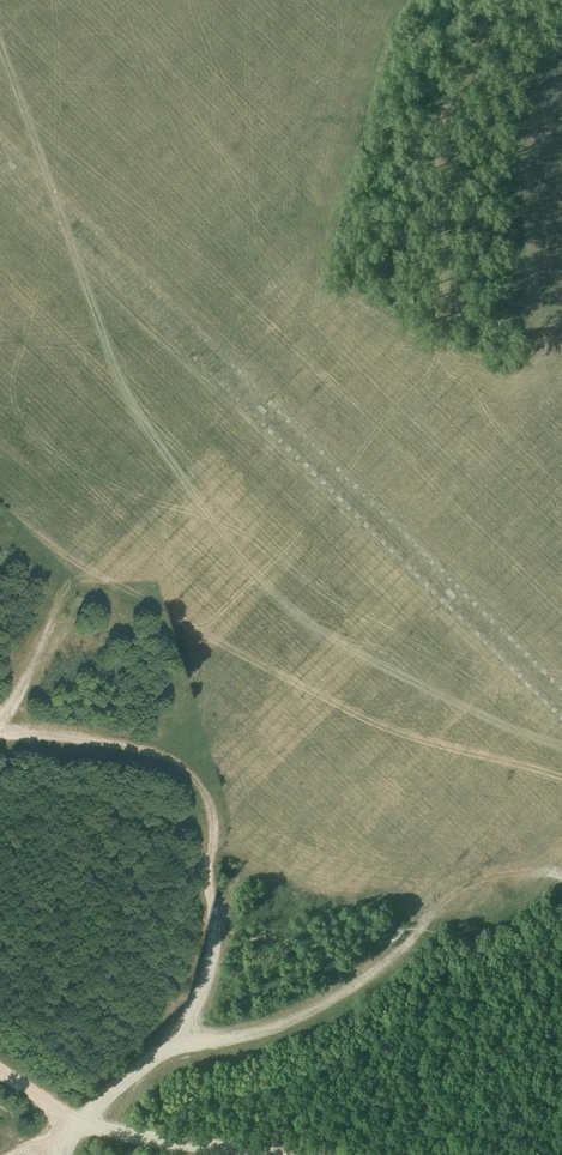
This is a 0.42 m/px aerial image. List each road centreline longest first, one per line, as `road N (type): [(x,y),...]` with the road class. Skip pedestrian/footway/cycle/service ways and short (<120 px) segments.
road 1 (track): [(25,738),(86,735),(171,760),(209,810),(222,895),(188,1030),(9,1154)]
road 2 (track): [(0,1075),(89,1128),(265,1154)]

